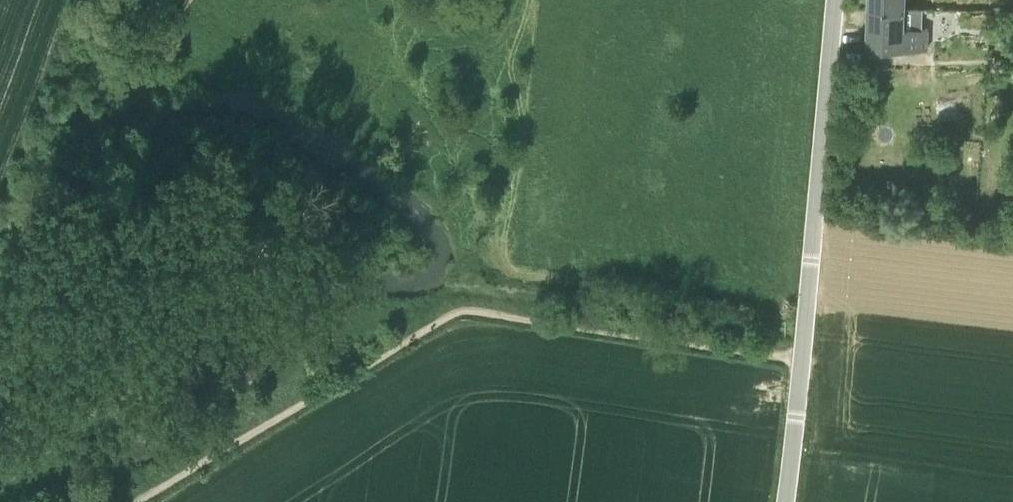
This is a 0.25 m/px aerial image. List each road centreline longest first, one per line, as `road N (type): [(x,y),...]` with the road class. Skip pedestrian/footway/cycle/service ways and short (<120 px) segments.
road 1 (unclassified): [(787,501),(835,0)]

